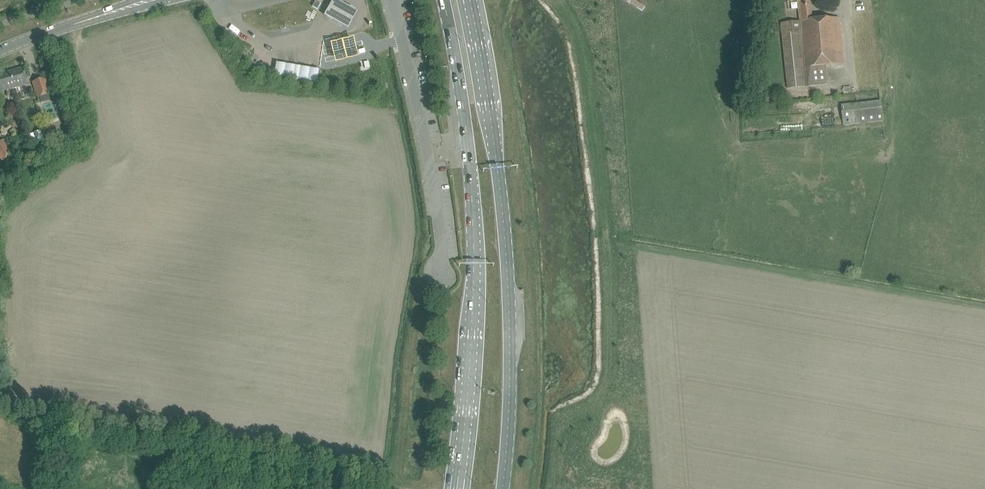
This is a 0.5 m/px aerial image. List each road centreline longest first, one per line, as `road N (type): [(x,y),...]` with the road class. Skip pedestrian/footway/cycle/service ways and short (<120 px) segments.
road 1 (primary): [(503,488),(508,269),(470,0)]
road 2 (primary): [(444,0),(475,229),(458,488)]
road 3 (secondary): [(0,52),(148,0)]

